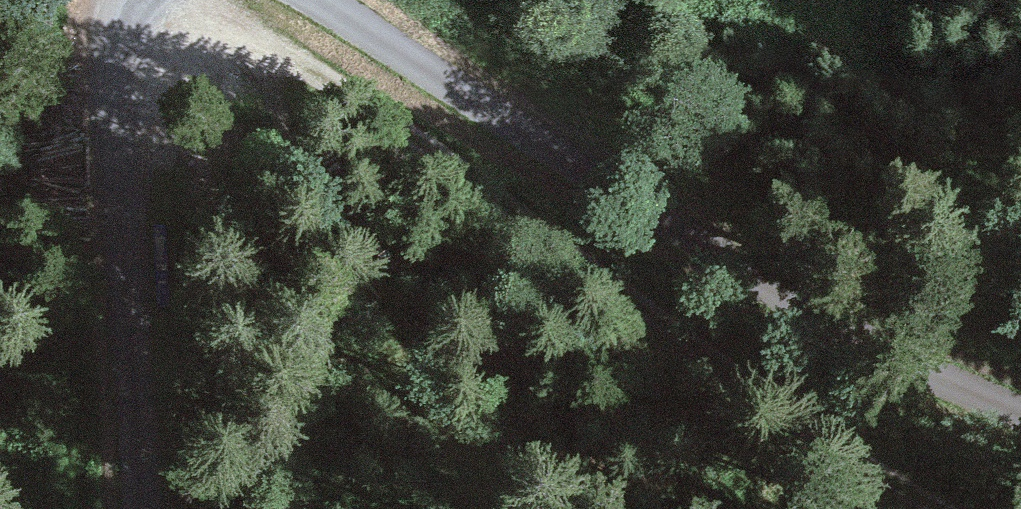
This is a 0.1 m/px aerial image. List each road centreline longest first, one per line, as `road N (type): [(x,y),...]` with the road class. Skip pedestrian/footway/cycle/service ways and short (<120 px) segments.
road 1 (track): [(915,508),(769,395),(194,0)]
road 2 (unclassified): [(310,0),(1020,437)]
road 3 (unclassified): [(137,508),(121,97),(124,41),(147,0)]

